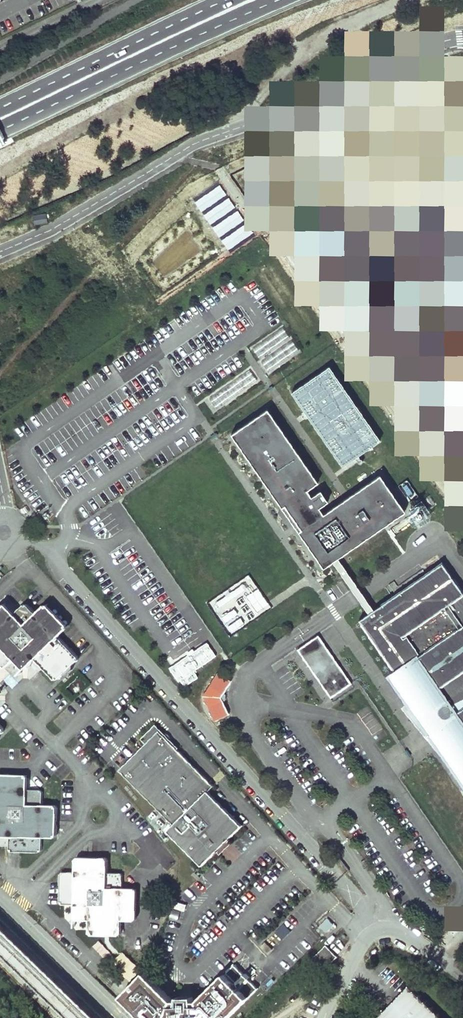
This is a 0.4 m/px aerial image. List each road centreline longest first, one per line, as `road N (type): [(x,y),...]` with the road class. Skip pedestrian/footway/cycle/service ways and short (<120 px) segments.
road 1 (primary): [(0,125),(285,0)]
road 2 (primary): [(230,0),(0,109)]
road 3 (residential): [(324,1017),(364,938),(380,926),(443,958)]
road 4 (unclassified): [(0,927),(94,1017)]

